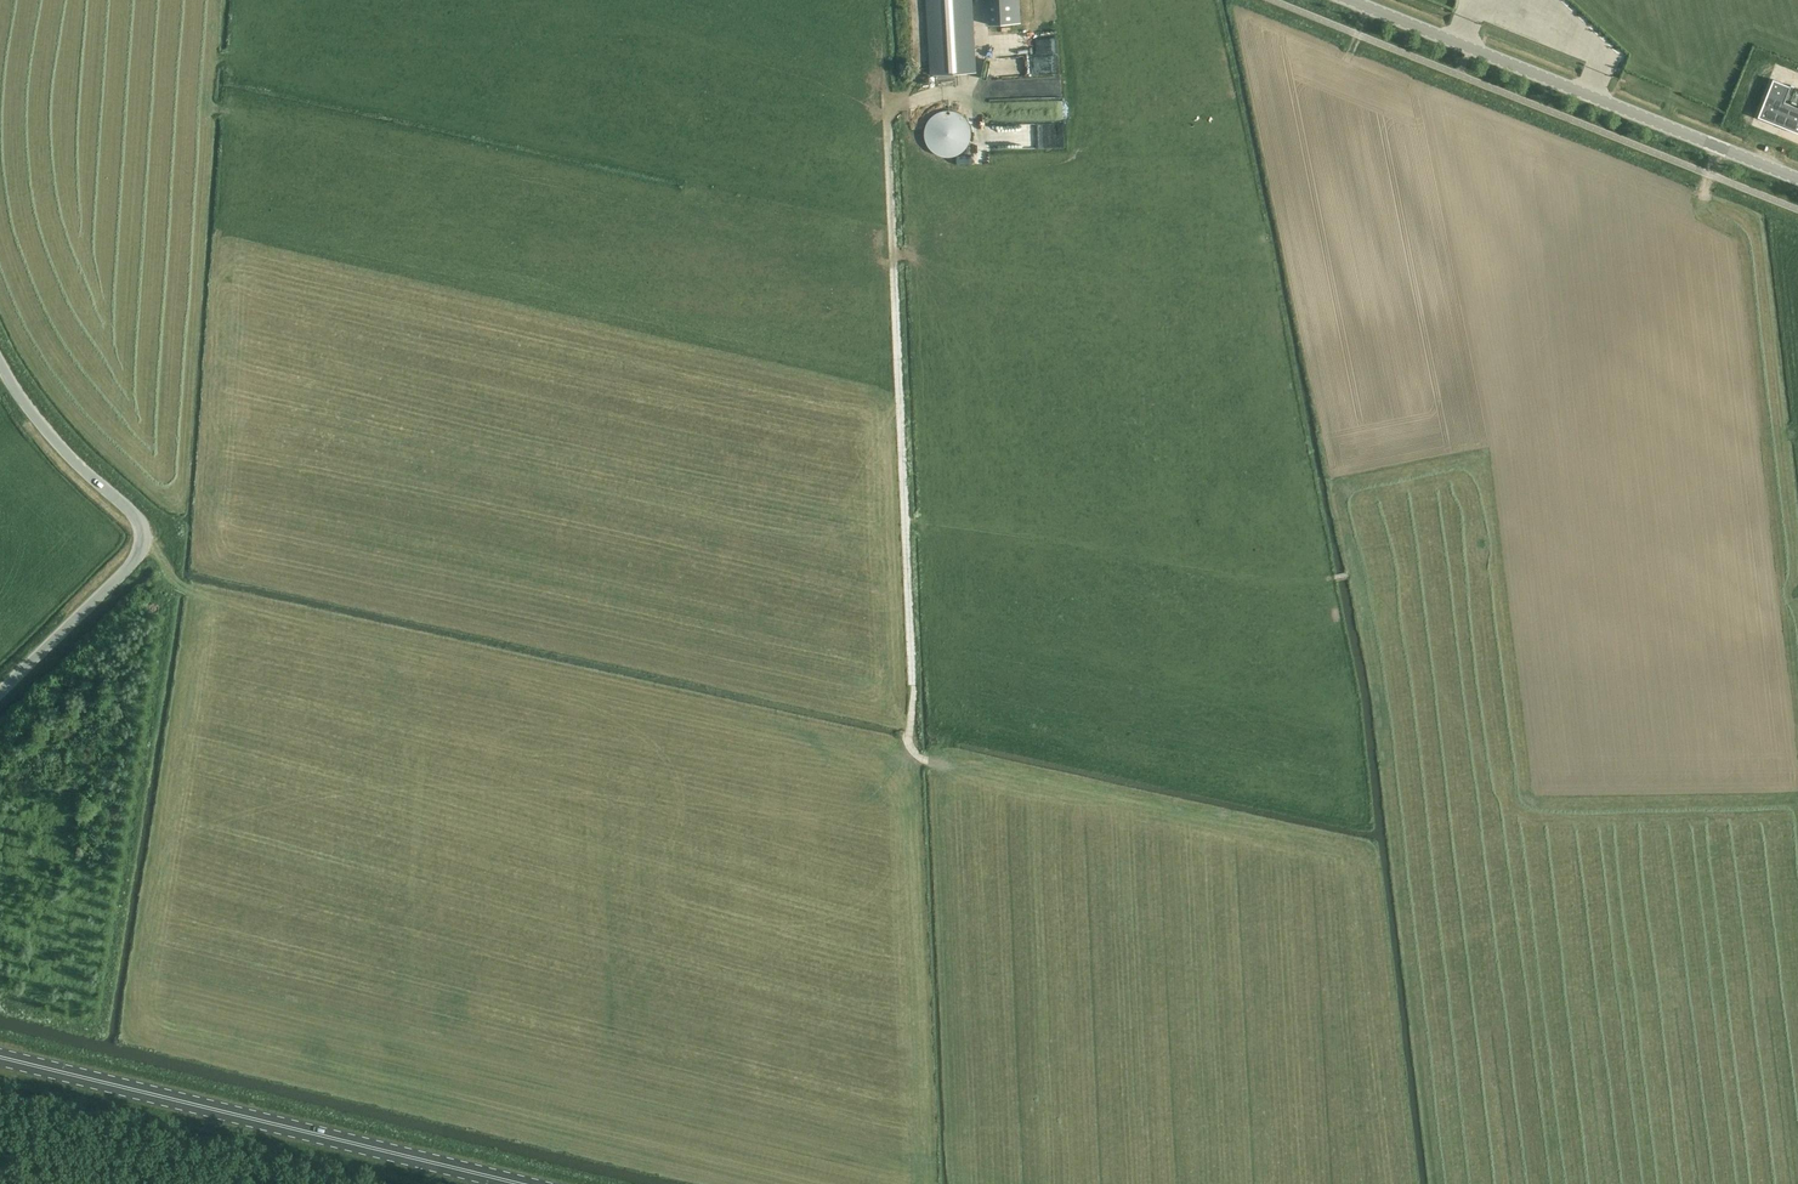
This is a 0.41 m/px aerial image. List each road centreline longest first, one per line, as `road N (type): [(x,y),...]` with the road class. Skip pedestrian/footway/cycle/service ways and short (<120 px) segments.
road 1 (primary): [(0,1057),(520,1183)]
road 2 (tertiary): [(1797,179),(1351,0)]
road 3 (unclassified): [(0,690),(135,561),(145,536),(138,519),(55,442),(0,364)]

